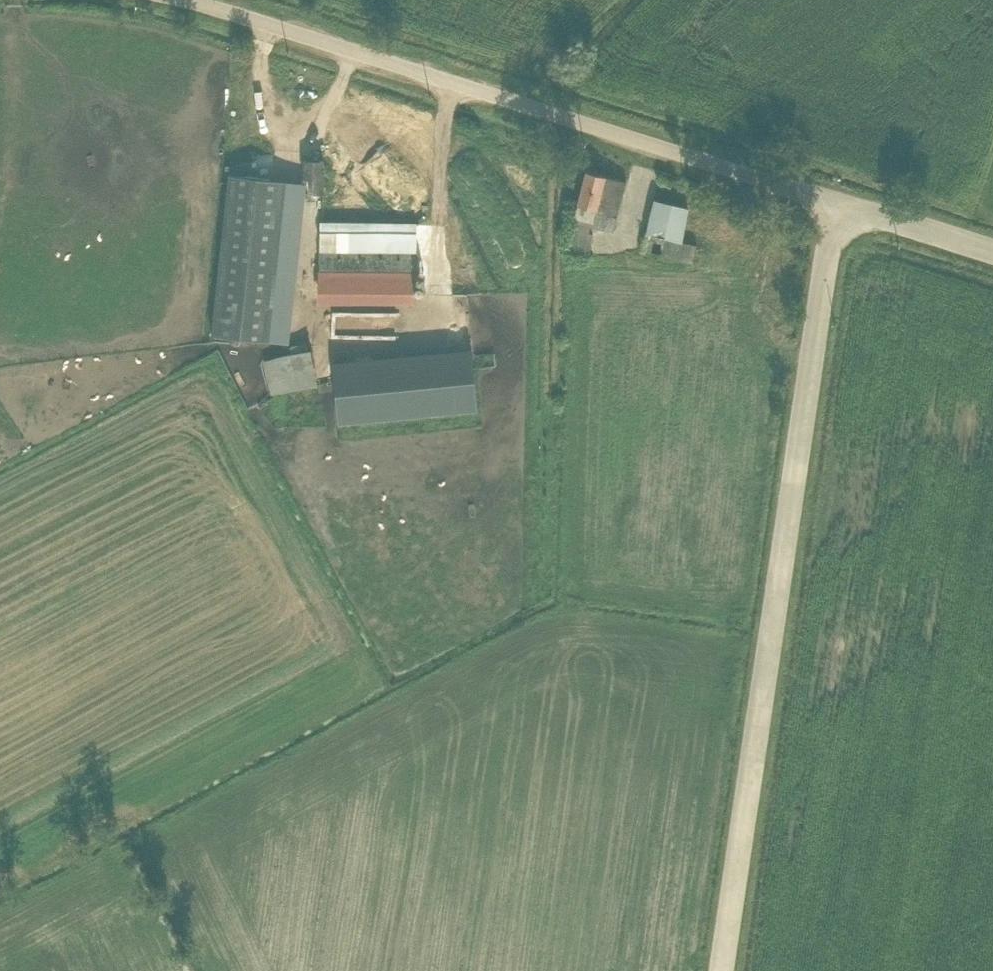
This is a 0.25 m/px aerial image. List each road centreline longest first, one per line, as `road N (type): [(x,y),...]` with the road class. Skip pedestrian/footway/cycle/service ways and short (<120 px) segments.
road 1 (unclassified): [(721,970),(838,202)]
road 2 (unclassified): [(194,0),(838,202)]
road 3 (unclassified): [(838,202),(992,251)]

